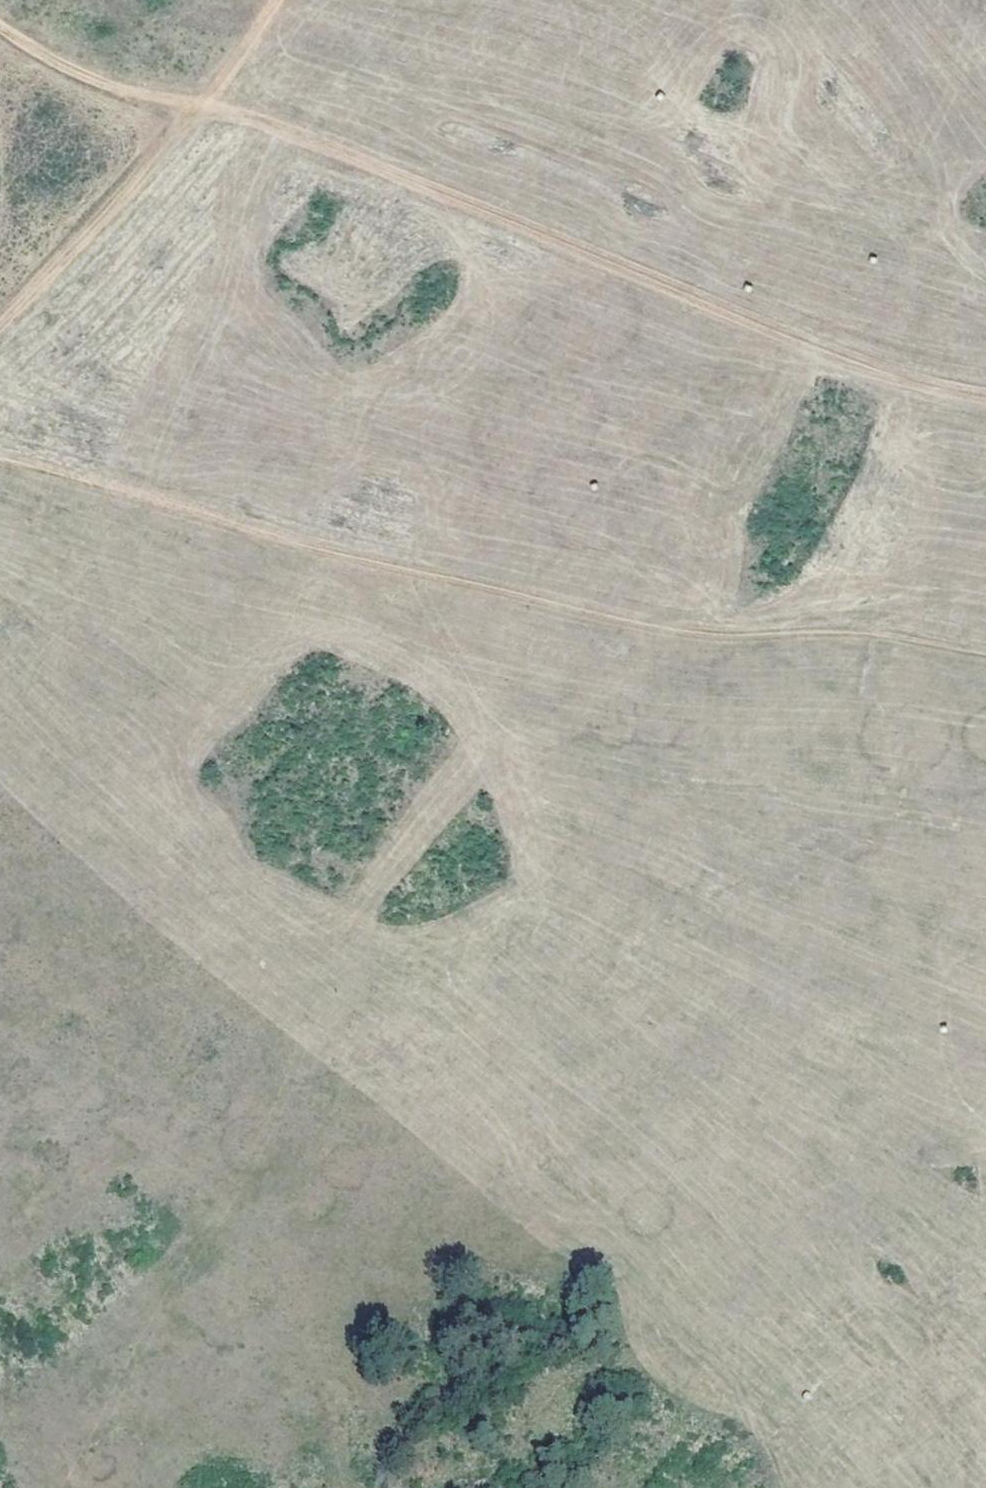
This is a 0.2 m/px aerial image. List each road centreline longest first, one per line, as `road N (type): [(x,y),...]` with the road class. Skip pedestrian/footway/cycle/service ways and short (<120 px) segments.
road 1 (track): [(985,392),(910,374),(792,329),(512,209),(211,95),(87,65),(0,12)]
road 2 (track): [(0,451),(287,531),(459,552),(659,622),(883,628),(985,647)]
road 3 (track): [(0,326),(153,164),(277,0)]

